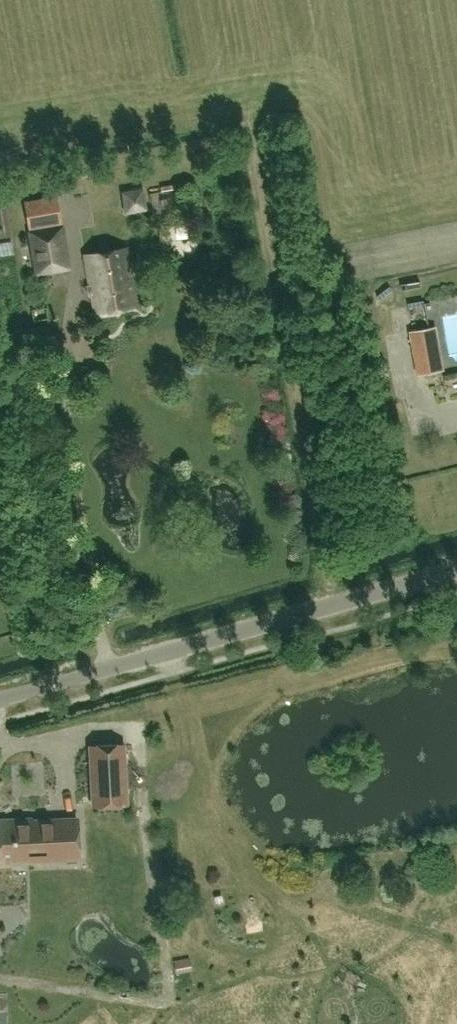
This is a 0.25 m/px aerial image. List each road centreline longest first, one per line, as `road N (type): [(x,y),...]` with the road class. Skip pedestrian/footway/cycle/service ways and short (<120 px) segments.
road 1 (unclassified): [(0,694),(456,564)]

